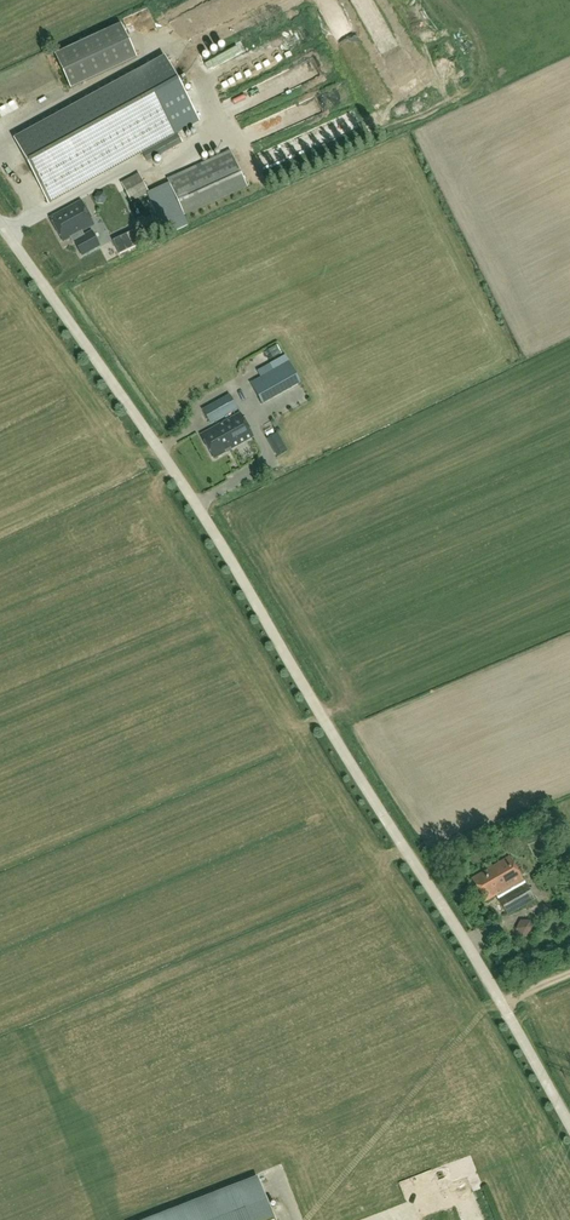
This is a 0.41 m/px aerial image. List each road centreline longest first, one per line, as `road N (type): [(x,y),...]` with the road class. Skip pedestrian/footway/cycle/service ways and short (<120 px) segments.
road 1 (unclassified): [(569,1129),(227,555),(0,226)]
road 2 (track): [(301,1219),(494,991)]

